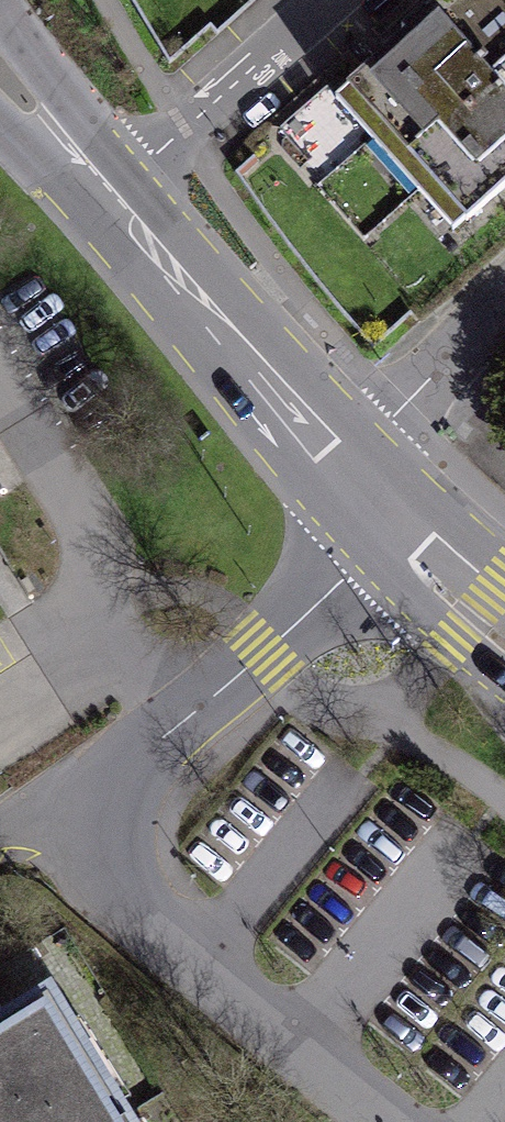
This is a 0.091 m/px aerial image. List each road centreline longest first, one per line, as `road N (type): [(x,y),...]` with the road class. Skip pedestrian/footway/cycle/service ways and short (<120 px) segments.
road 1 (residential): [(399,1121),(152,909),(119,847),(119,773)]
road 2 (primary): [(111,192),(335,475)]
road 3 (residential): [(119,773),(265,653),(390,535)]
road 4 (residential): [(319,0),(111,192)]
road 5 (residential): [(335,475),(504,293)]
road 6 (primary): [(0,78),(111,192)]
road 7 (primary): [(390,535),(504,635)]
road 8 (residential): [(0,826),(119,773)]

